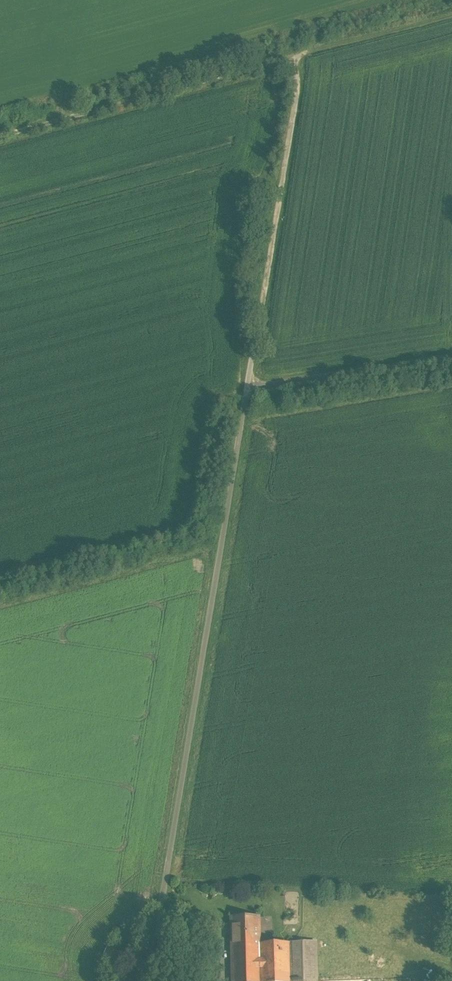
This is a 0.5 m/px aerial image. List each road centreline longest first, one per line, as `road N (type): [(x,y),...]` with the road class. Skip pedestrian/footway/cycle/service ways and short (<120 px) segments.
road 1 (unclassified): [(451,358),(244,390),(161,910),(135,980)]
road 2 (track): [(451,15),(292,63)]

